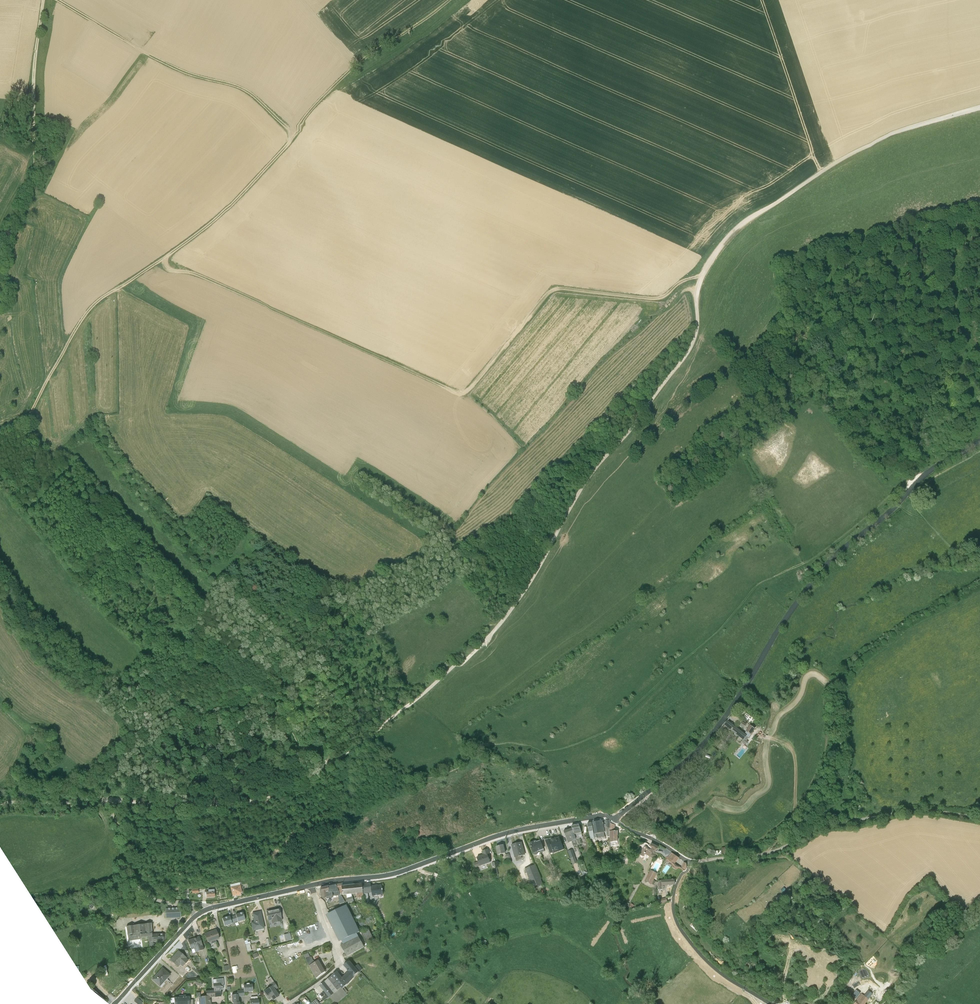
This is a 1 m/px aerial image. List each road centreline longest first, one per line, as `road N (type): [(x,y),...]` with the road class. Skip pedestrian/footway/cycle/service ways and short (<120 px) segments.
road 1 (track): [(369,737),(472,649),(516,597),(584,479),(686,353),(700,277),(728,234),(847,155),(979,110)]
road 2 (track): [(448,0),(349,73),(229,206),(94,305),(27,420),(0,433)]
road 3 (unclassified): [(979,433),(932,460),(836,546),(710,727),(611,810)]
road 4 (residential): [(611,810),(498,834),(393,873),(312,884)]
road 5 (unclassified): [(692,854),(770,844),(831,817),(911,804),(979,811)]
road 6 (track): [(105,799),(254,801),(369,737)]
road 7 (track): [(293,136),(244,91),(178,69),(56,0)]
road 8 (track): [(0,247),(35,167),(34,65),(43,0)]
road 9 (track): [(778,564),(605,723)]
road 10 (unclassified): [(772,1003),(714,967),(676,922),(674,890),(692,854)]
road 11 (unclassified): [(191,903),(153,898),(137,886),(125,835),(105,799)]
road 12 (residential): [(288,1003),(339,966),(312,884)]

